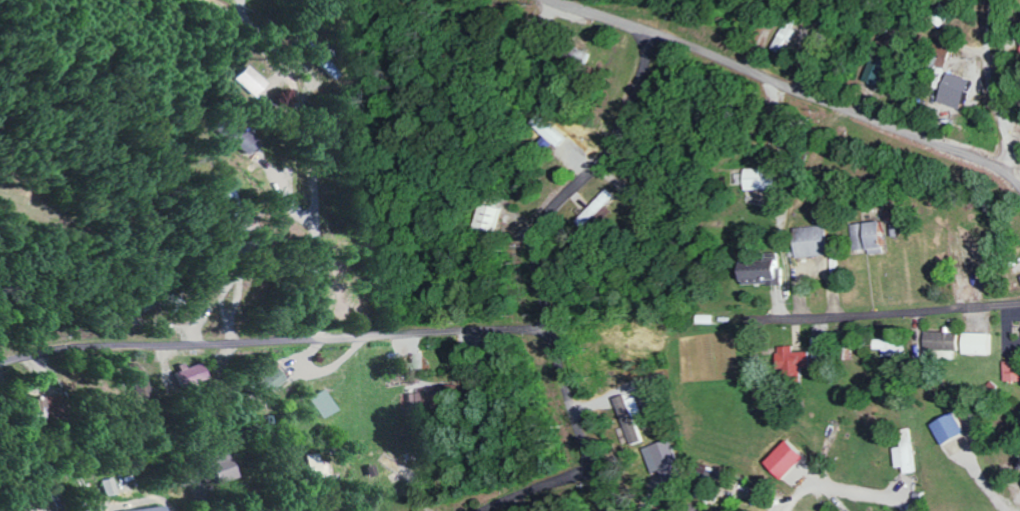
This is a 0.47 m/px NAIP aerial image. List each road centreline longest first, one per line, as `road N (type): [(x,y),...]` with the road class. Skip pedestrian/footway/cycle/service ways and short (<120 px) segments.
road 1 (residential): [(1019,302),(804,319),(139,344),(50,353),(0,368)]
road 2 (residential): [(1019,191),(978,165),(697,50),(542,0)]
road 3 (residential): [(311,258),(293,87),(270,43),(206,0)]
road 4 (residential): [(640,34),(644,64),(624,125),(534,242)]
road 5 (residential): [(1016,188),(989,82),(995,0)]
road 6 (residential): [(303,137),(449,132)]
road 7 (residential): [(550,330),(593,468)]
road 8 (residential): [(479,510),(593,468)]

